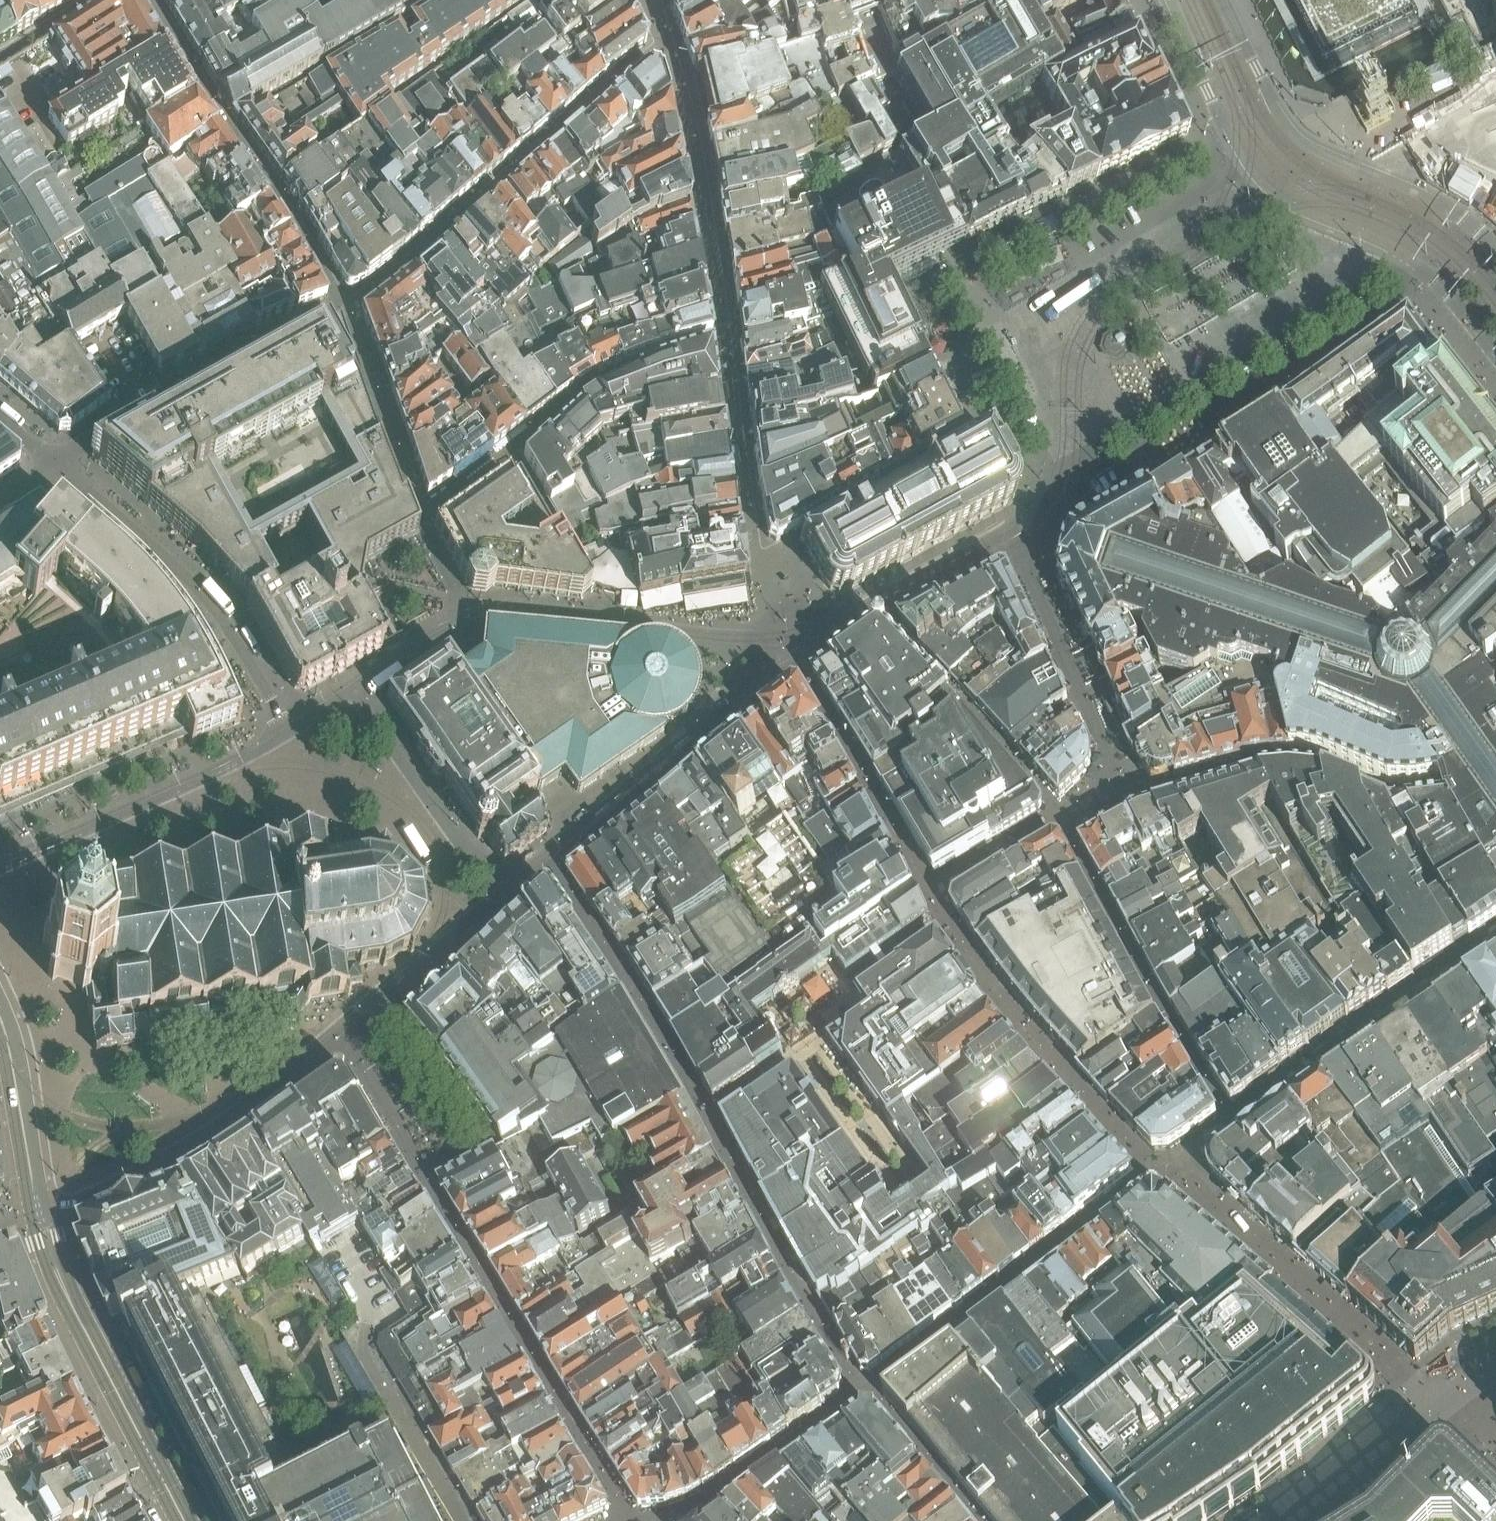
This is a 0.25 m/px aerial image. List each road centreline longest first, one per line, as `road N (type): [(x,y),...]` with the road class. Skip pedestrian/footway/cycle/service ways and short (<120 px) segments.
road 1 (residential): [(57,463),(177,570),(293,732),(207,779),(0,866)]
road 2 (tertiary): [(184,1520),(61,1282)]
road 3 (residential): [(57,463),(173,387),(288,331)]
road 4 (tertiary): [(42,1215),(0,1019)]
road 5 (residential): [(1250,152),(1278,178),(1409,249)]
road 6 (residential): [(1446,208),(1287,124)]
road 7 (residential): [(1175,0),(1250,152)]
road 8 (residential): [(1287,124),(1223,0)]
road 9 (residential): [(1409,249),(1495,346)]

